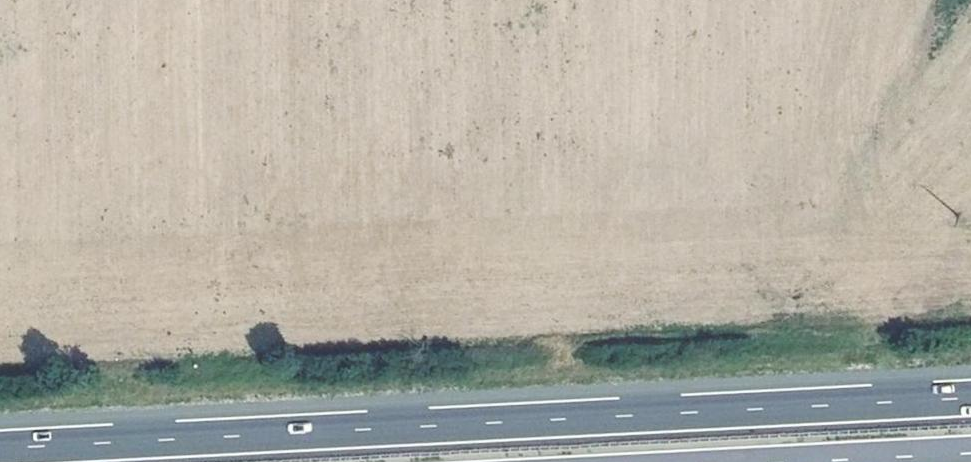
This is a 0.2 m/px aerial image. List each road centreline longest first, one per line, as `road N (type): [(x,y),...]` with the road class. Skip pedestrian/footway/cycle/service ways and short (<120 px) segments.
road 1 (motorway): [(970,403),(0,454)]

